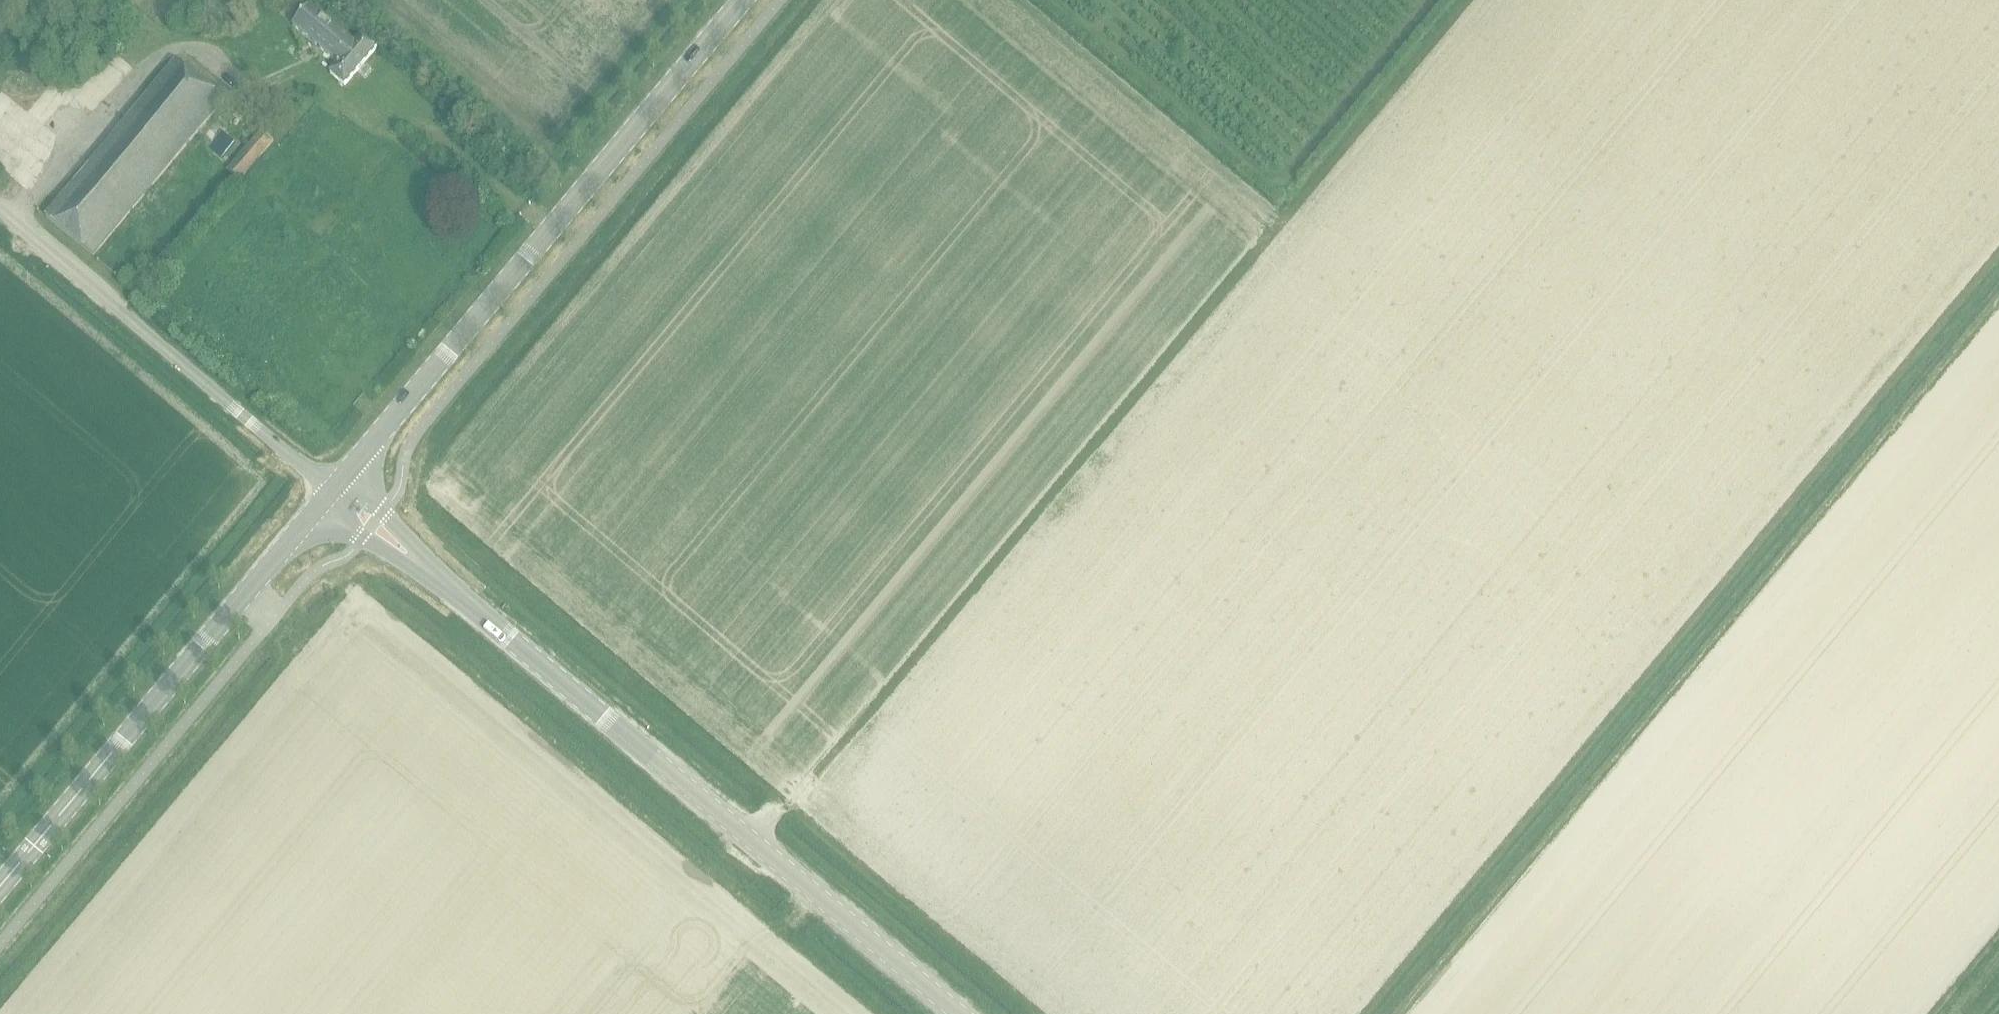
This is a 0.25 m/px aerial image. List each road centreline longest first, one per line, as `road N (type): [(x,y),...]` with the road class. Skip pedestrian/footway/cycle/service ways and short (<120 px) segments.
road 1 (tertiary): [(960,1013),(330,490)]
road 2 (tertiary): [(330,490),(739,0)]
road 3 (tertiary): [(0,884),(330,490)]
road 4 (unclassified): [(330,490),(0,211)]

